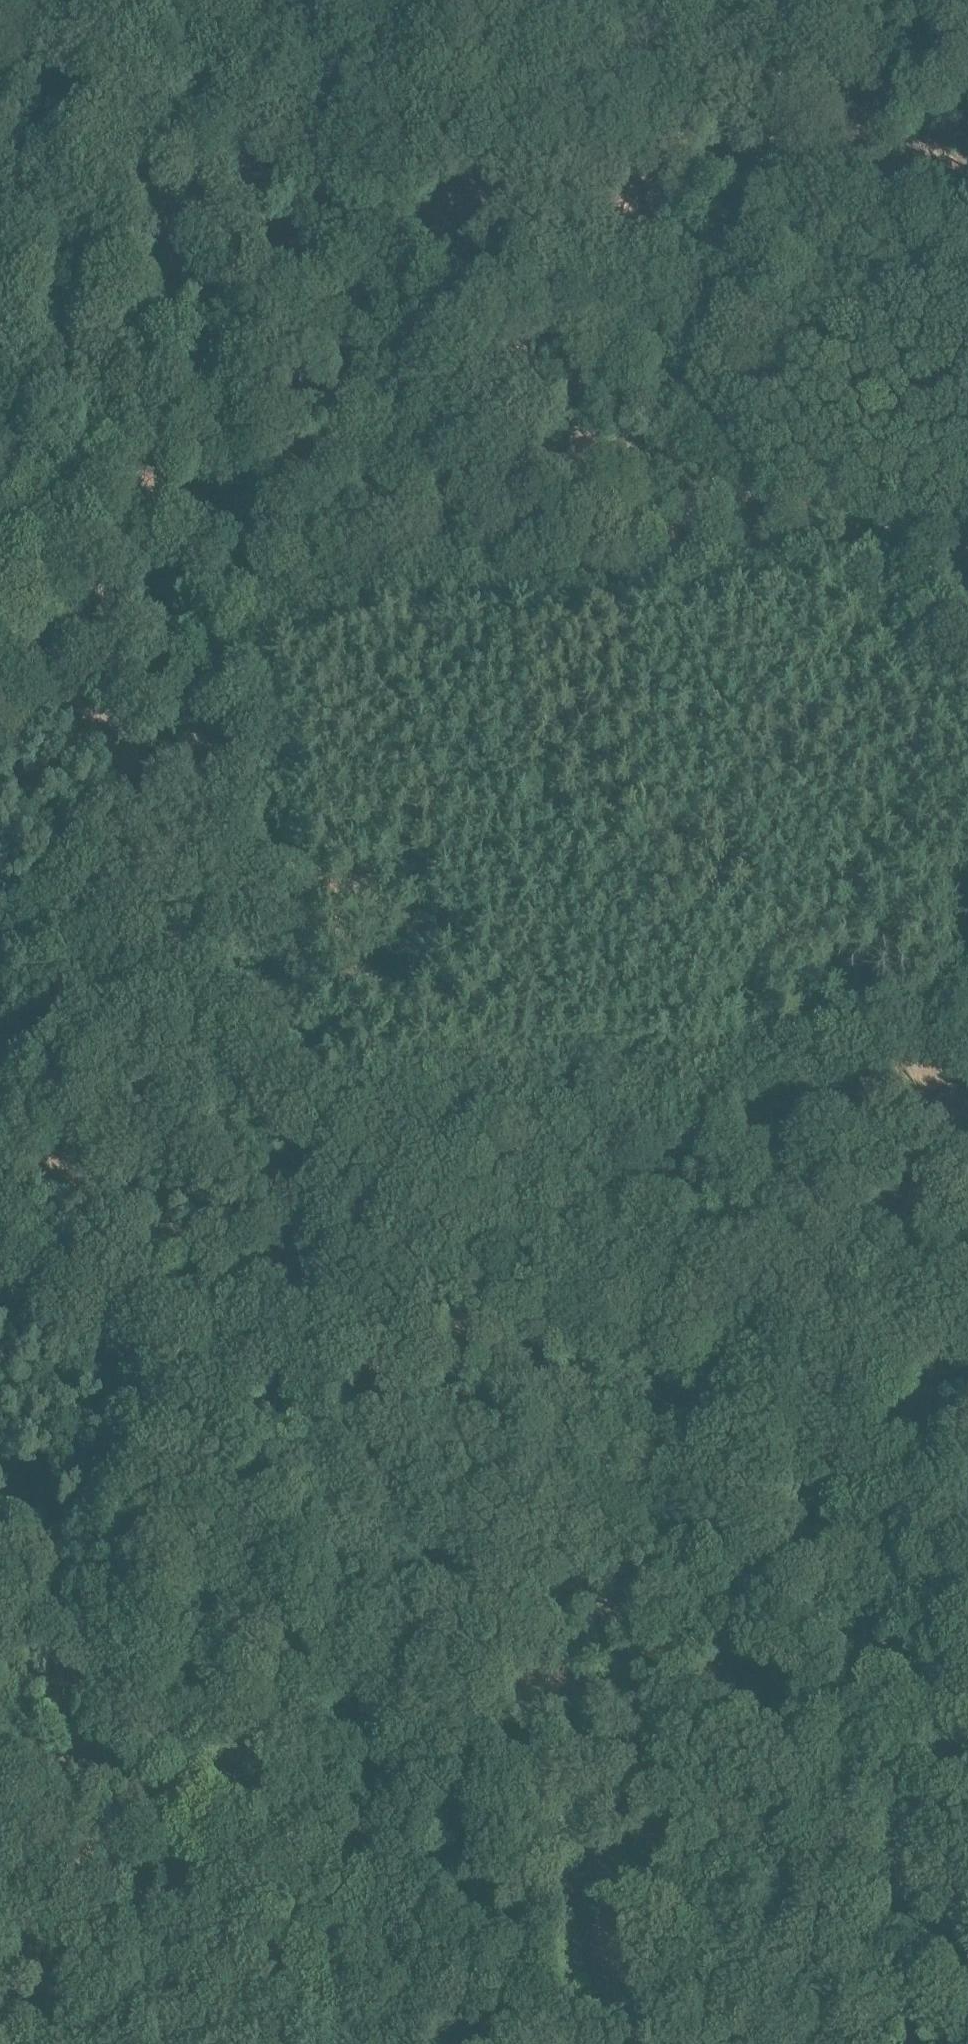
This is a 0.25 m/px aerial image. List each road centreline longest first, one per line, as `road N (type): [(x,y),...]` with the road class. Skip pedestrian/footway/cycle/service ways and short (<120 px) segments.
road 1 (track): [(845,2043),(967,2000)]

